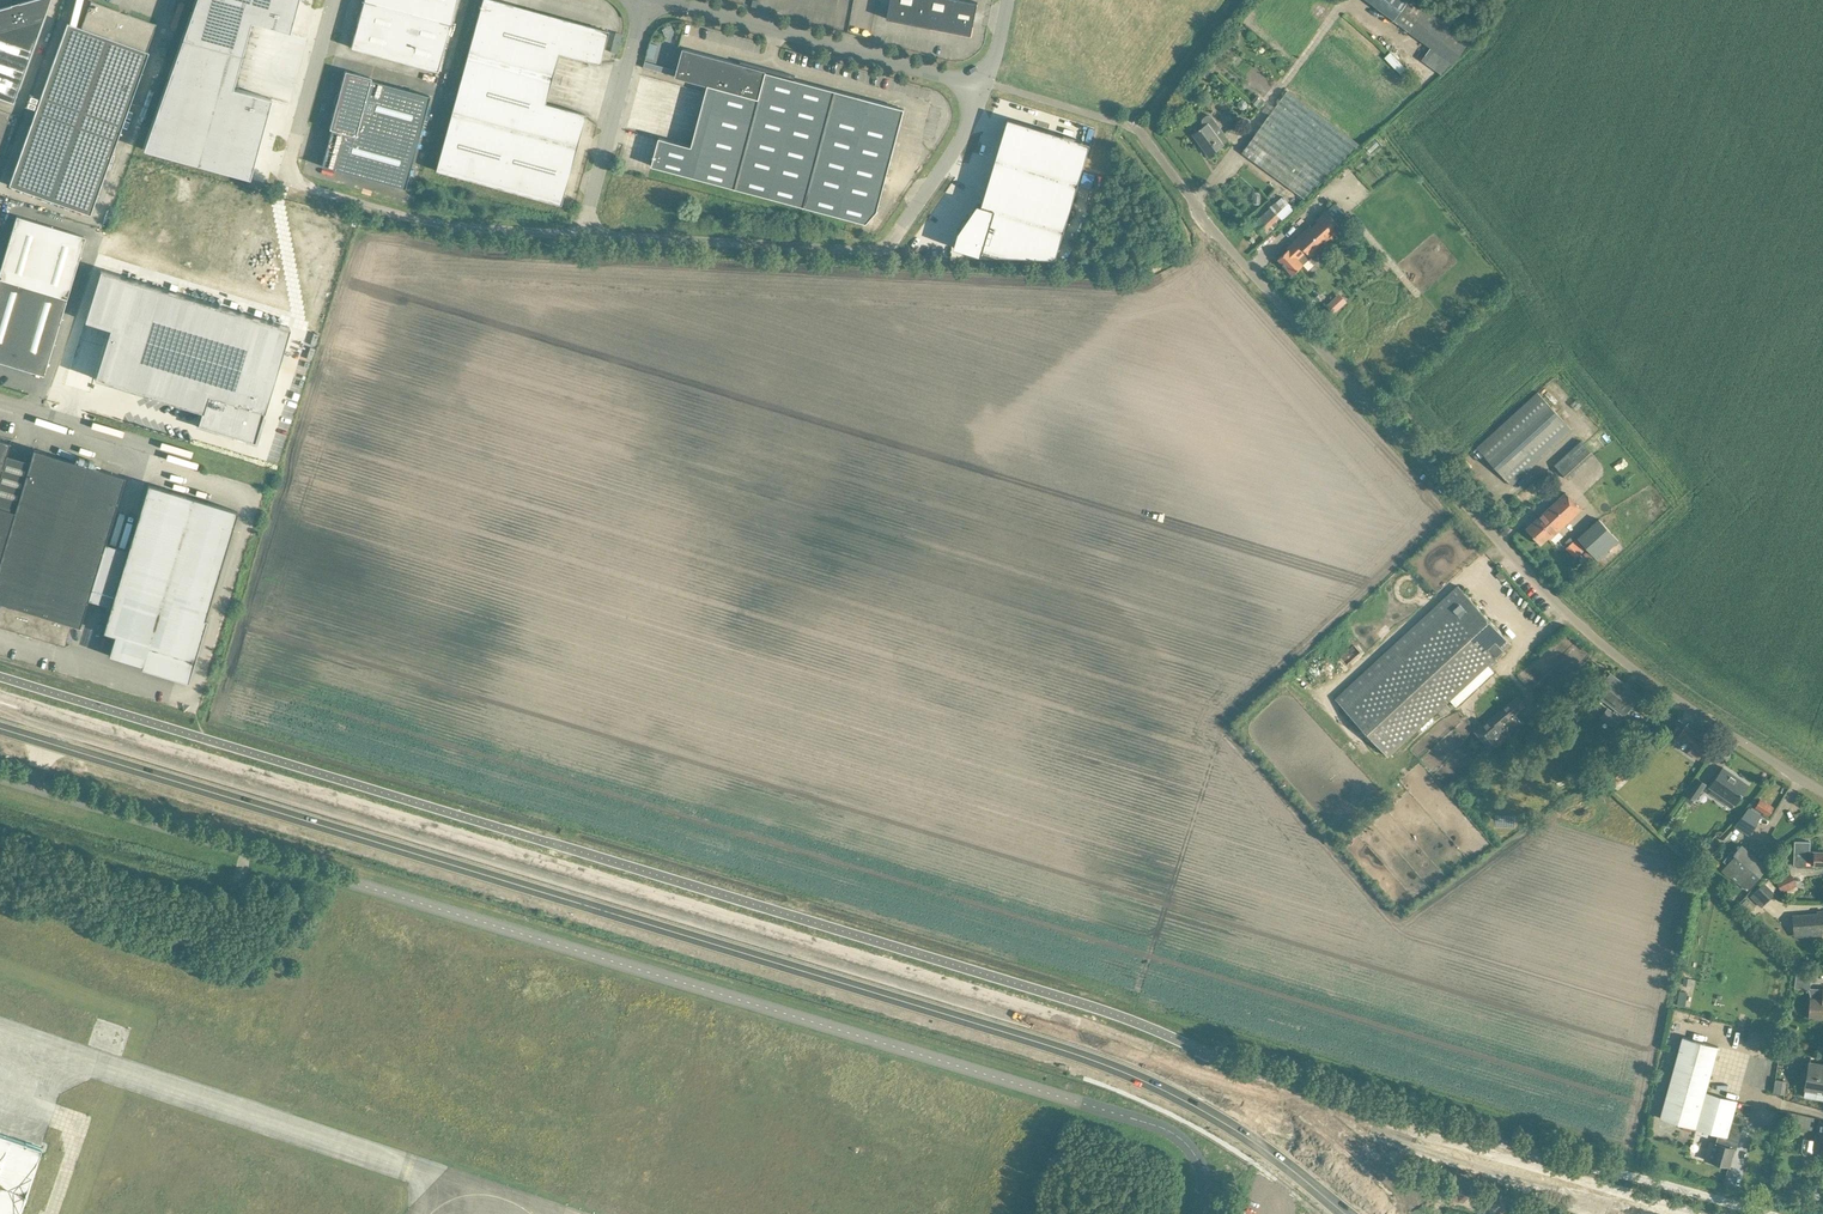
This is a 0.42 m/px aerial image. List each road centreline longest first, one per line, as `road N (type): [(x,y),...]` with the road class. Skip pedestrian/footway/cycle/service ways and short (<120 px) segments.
road 1 (primary): [(1386,1213),(1285,1127),(1197,1075),(1113,1039),(0,699)]
road 2 (primary): [(0,727),(1107,1064),(1240,1132),(1343,1213)]
road 3 (unclassified): [(1204,1213),(1204,1173),(1193,1147),(1168,1131),(0,777)]
road 4 (unclassified): [(1822,789),(1604,646),(1527,573),(1212,228),(1134,124)]
road 5 (unclassified): [(580,235),(883,246),(899,235),(986,83)]
road 6 (unclassified): [(986,83),(666,0)]
road 7 (unclassified): [(291,178),(447,225),(580,235)]
road 8 (unclassified): [(580,235),(645,0)]
road 9 (unclassified): [(226,473),(0,403)]
road 10 (unclassified): [(291,178),(334,0)]

